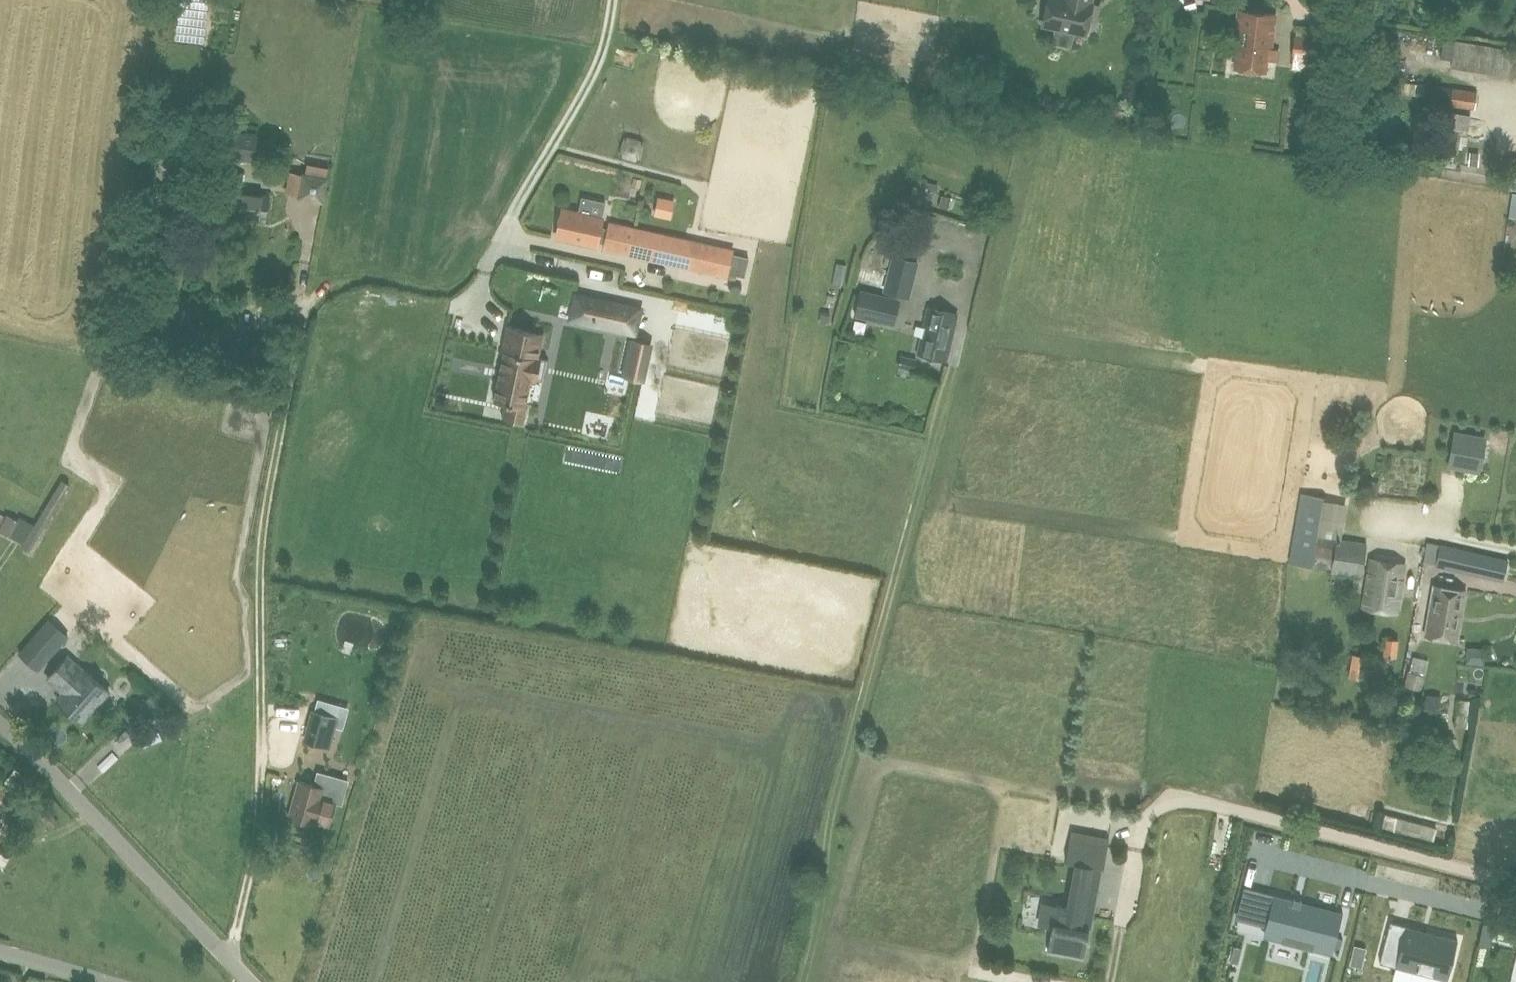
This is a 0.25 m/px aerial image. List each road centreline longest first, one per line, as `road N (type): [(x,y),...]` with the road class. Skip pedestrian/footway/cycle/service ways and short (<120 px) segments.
road 1 (unclassified): [(248,981),(34,752),(0,726)]

